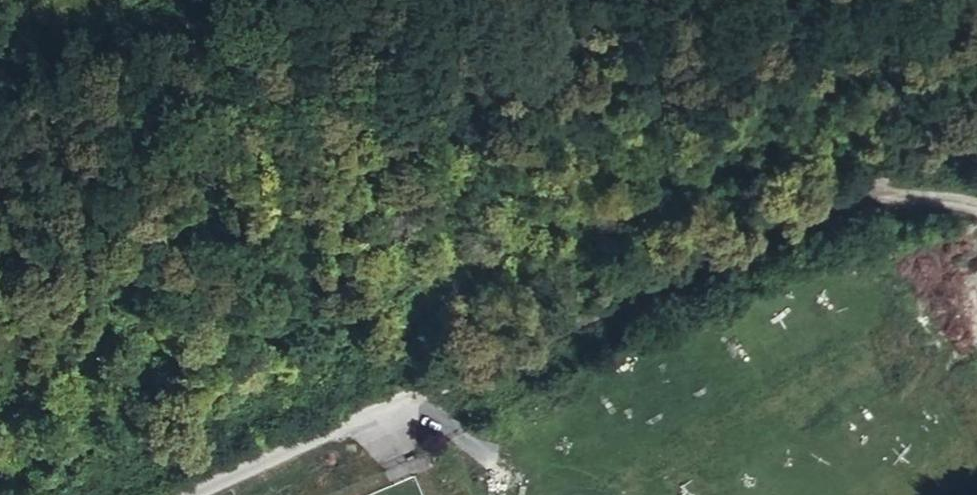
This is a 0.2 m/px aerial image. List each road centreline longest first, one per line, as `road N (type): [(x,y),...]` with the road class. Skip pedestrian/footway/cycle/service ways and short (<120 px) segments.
road 1 (track): [(976,115),(929,155),(395,418)]
road 2 (unclassified): [(183,494),(395,418)]
road 3 (track): [(854,191),(976,203)]

